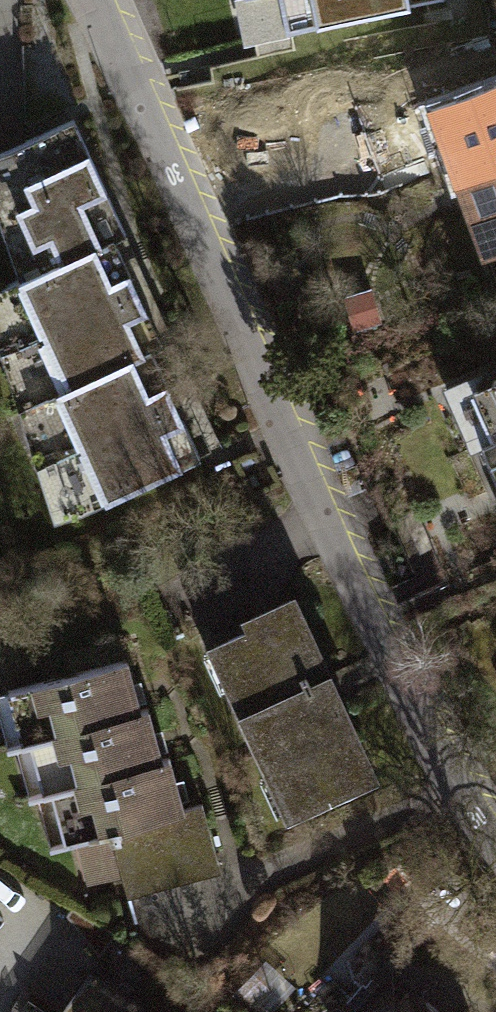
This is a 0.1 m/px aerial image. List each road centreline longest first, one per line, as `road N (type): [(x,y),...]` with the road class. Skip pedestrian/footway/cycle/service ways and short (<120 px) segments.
road 1 (residential): [(93,0),(357,595),(459,796),(495,838)]

